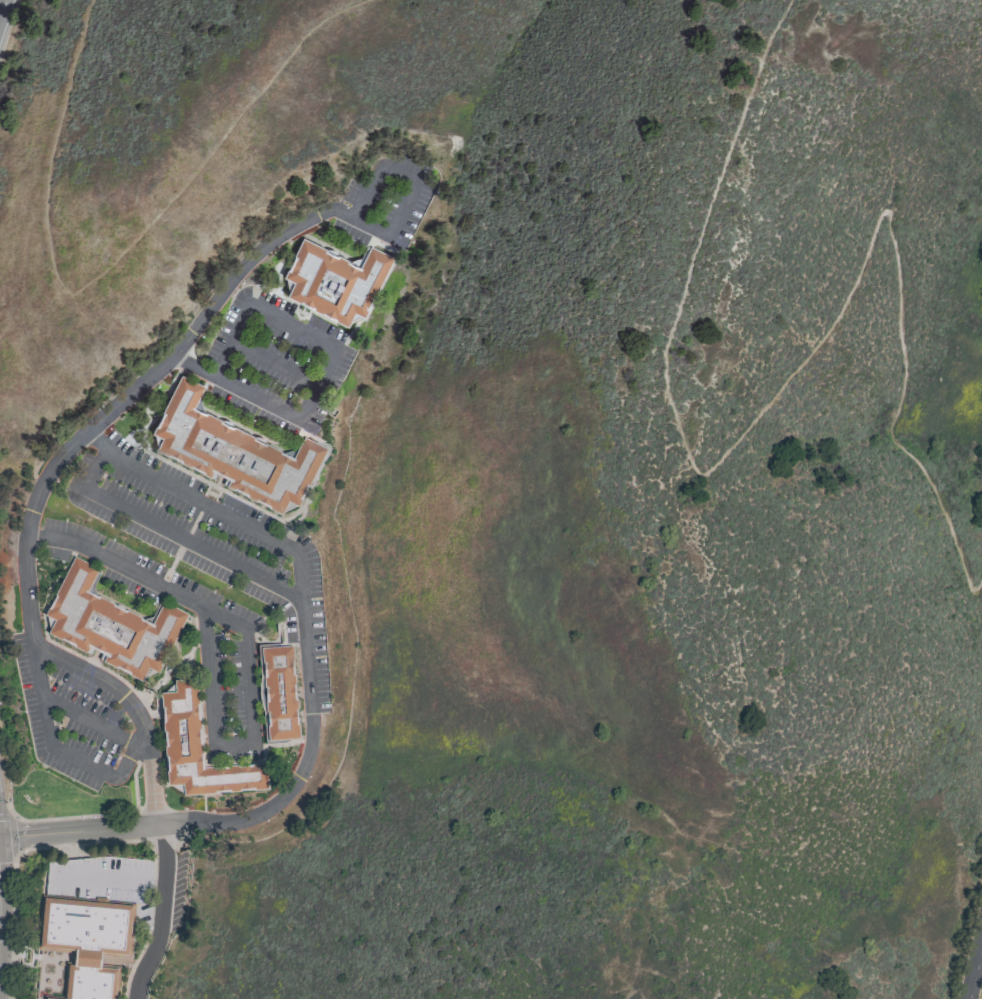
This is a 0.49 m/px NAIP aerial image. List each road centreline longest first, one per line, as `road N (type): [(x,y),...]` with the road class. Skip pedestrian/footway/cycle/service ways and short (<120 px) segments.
road 1 (residential): [(137,998),(160,935),(164,825)]

